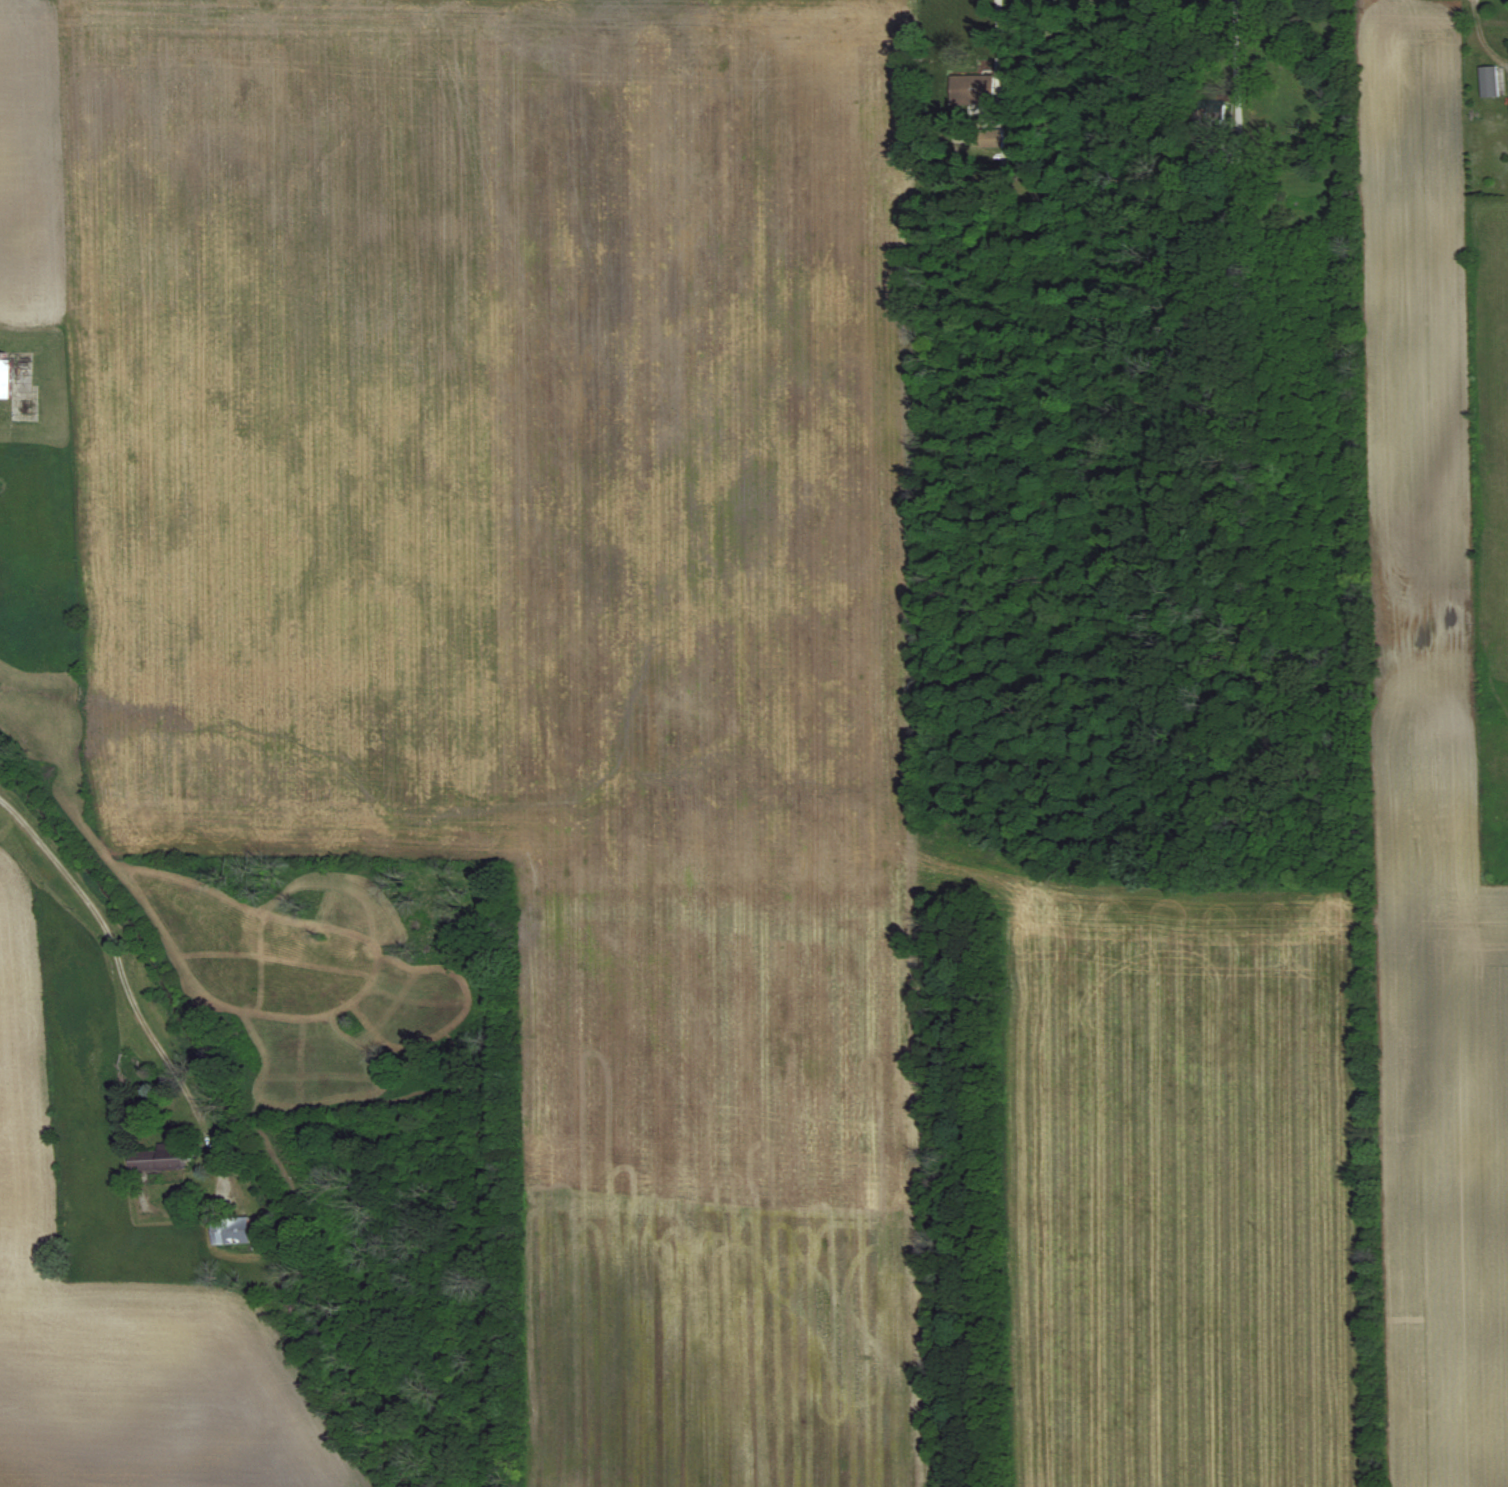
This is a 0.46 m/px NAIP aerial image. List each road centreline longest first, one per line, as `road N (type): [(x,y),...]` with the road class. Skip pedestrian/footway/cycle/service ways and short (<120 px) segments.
road 1 (residential): [(217,1167),(116,938),(0,800)]

